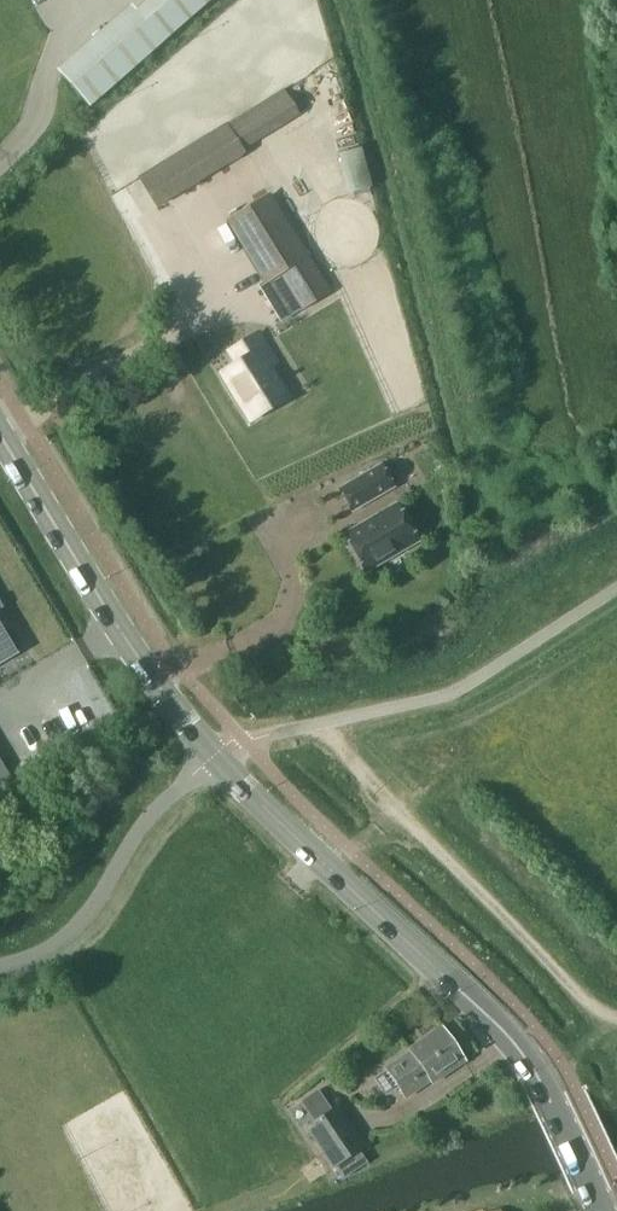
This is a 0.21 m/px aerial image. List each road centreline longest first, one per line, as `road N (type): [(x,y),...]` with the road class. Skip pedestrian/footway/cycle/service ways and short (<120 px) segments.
road 1 (tertiary): [(602,1210),(515,1042),(215,755),(168,697),(0,438)]
road 2 (track): [(398,812),(591,1010),(616,1022)]

